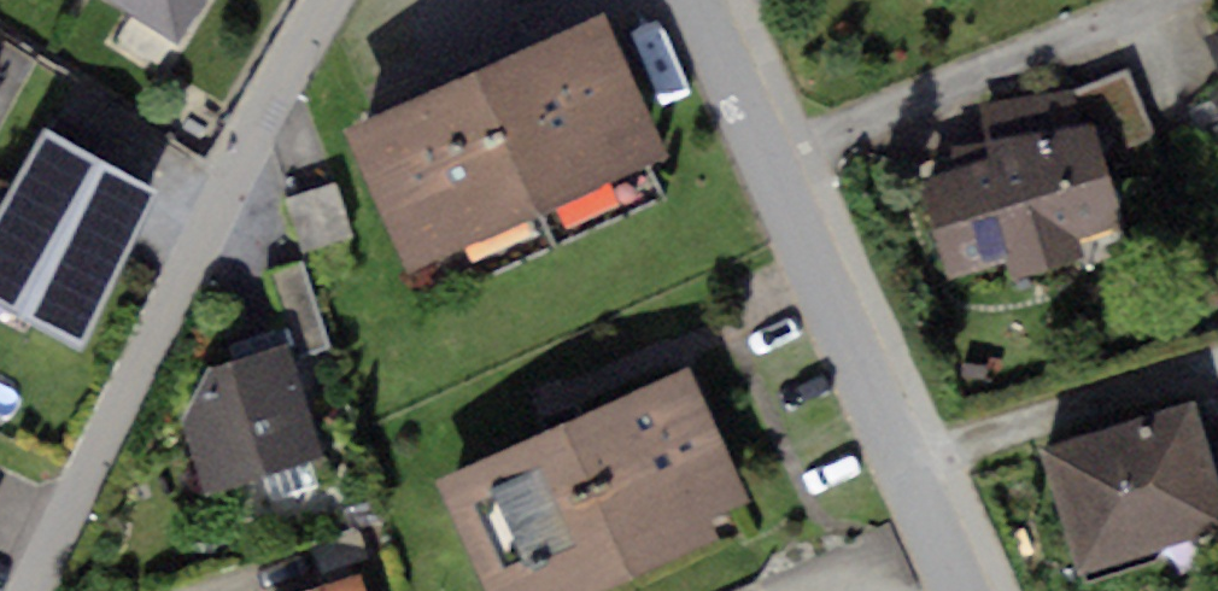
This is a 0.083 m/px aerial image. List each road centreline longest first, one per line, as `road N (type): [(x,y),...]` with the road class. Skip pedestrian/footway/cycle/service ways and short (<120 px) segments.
road 1 (residential): [(31,590),(248,141),(326,0)]
road 2 (residential): [(978,590),(708,0)]

